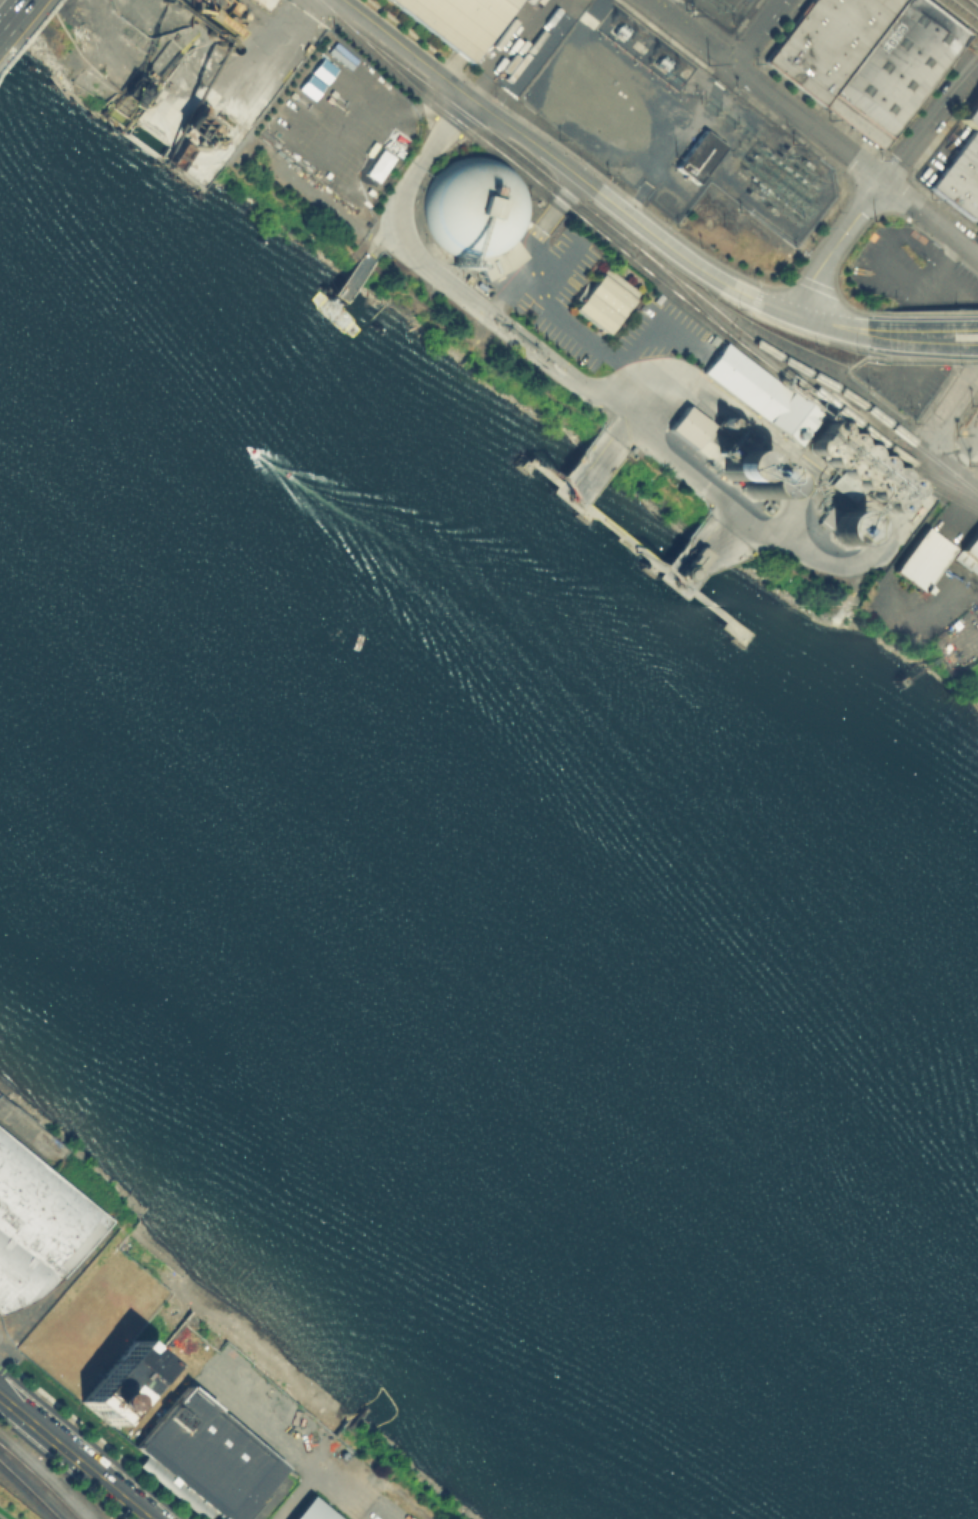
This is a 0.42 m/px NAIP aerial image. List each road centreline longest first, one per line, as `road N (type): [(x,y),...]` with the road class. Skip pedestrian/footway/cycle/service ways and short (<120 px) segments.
road 1 (residential): [(977,253),(647,0)]
road 2 (tertiary): [(597,190),(344,0)]
road 3 (secondary): [(153,1518),(0,1392)]
road 4 (tertiary): [(756,300),(705,273),(597,190)]
road 5 (tertiary): [(798,315),(828,253),(883,182)]
road 6 (residential): [(883,182),(976,59)]

